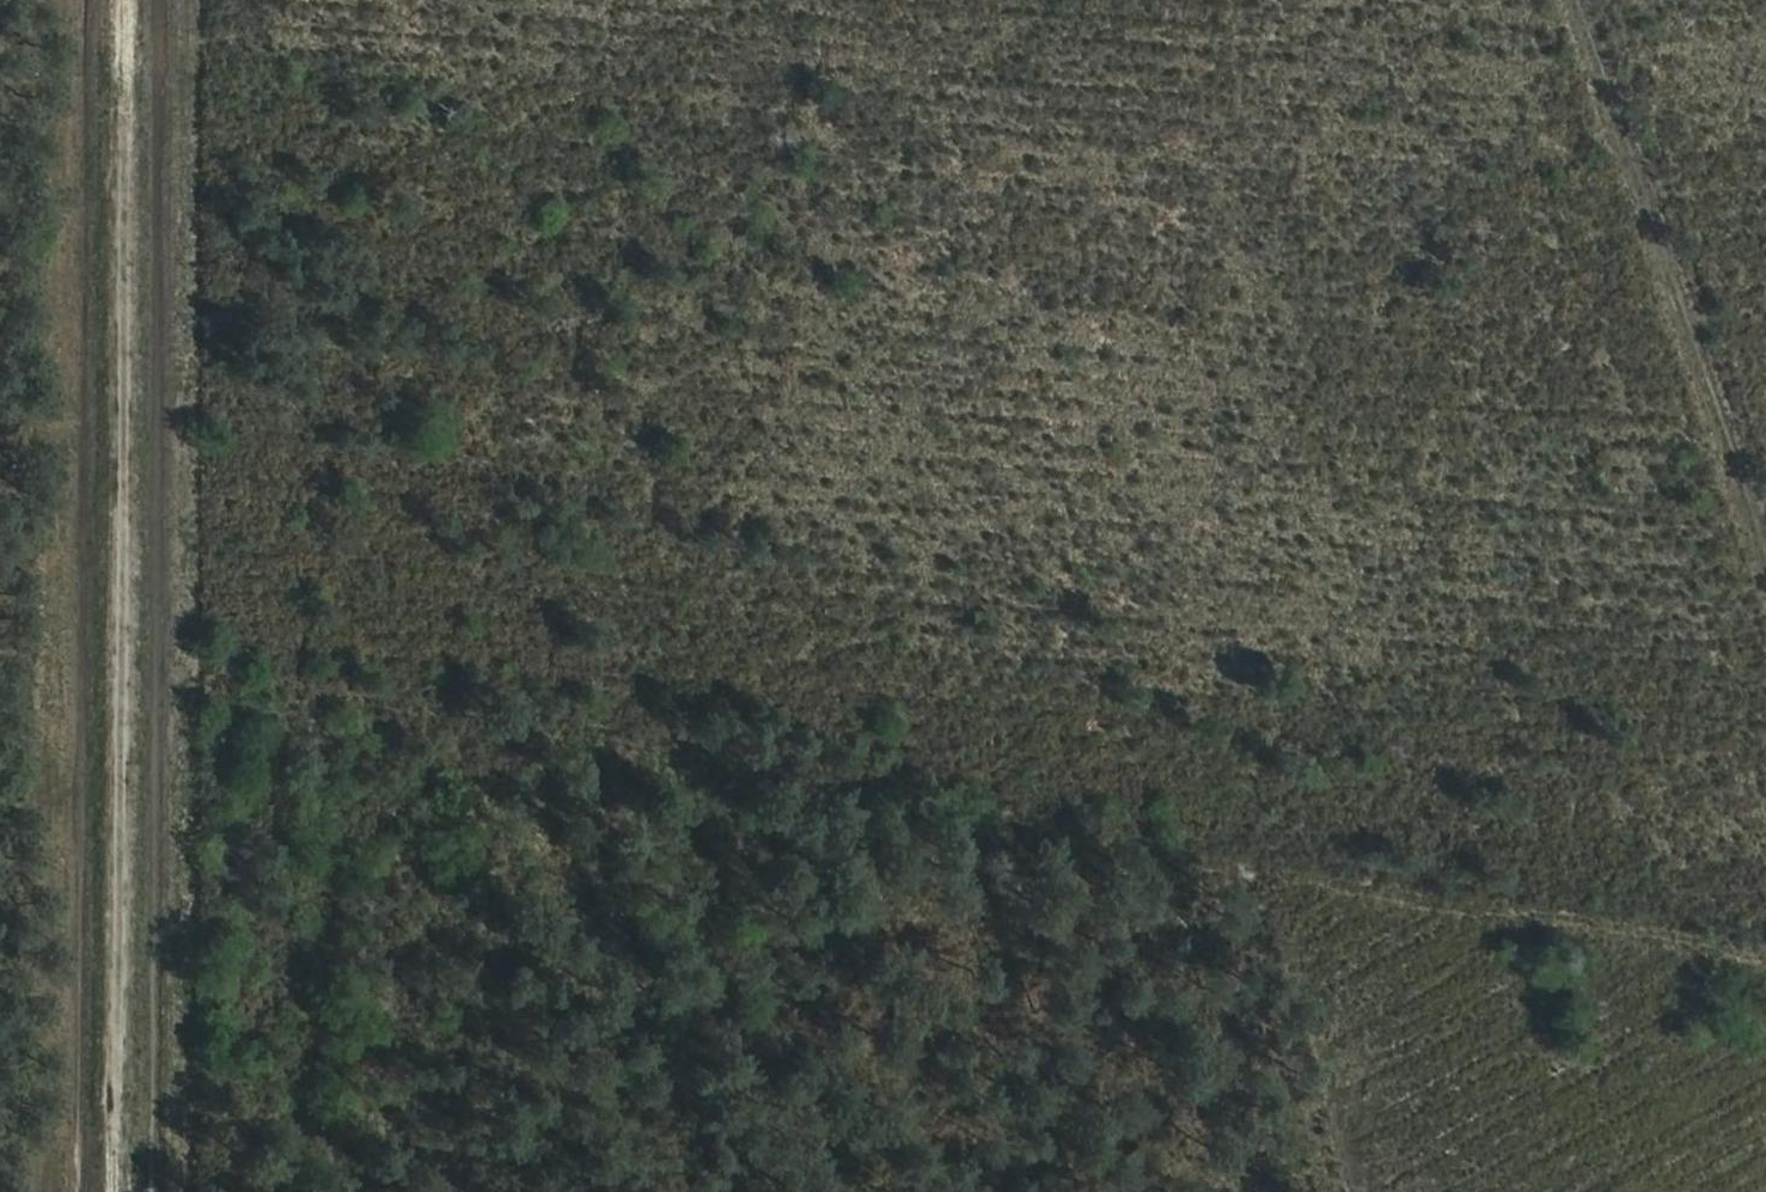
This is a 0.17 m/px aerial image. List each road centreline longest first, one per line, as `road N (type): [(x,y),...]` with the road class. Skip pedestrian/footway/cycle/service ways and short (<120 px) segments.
road 1 (track): [(97,1191),(119,0)]
road 2 (track): [(1765,529),(1703,317),(1586,0)]

